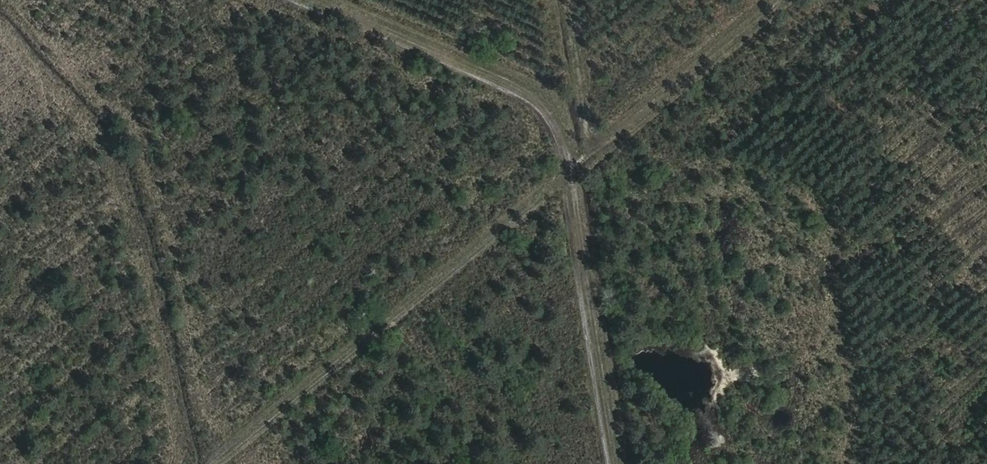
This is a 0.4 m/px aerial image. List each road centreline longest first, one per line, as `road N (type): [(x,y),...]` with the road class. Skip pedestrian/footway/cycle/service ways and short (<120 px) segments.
road 1 (track): [(201,463),(761,0)]
road 2 (track): [(568,160),(544,97),(305,0)]
road 3 (track): [(557,463),(515,204)]

